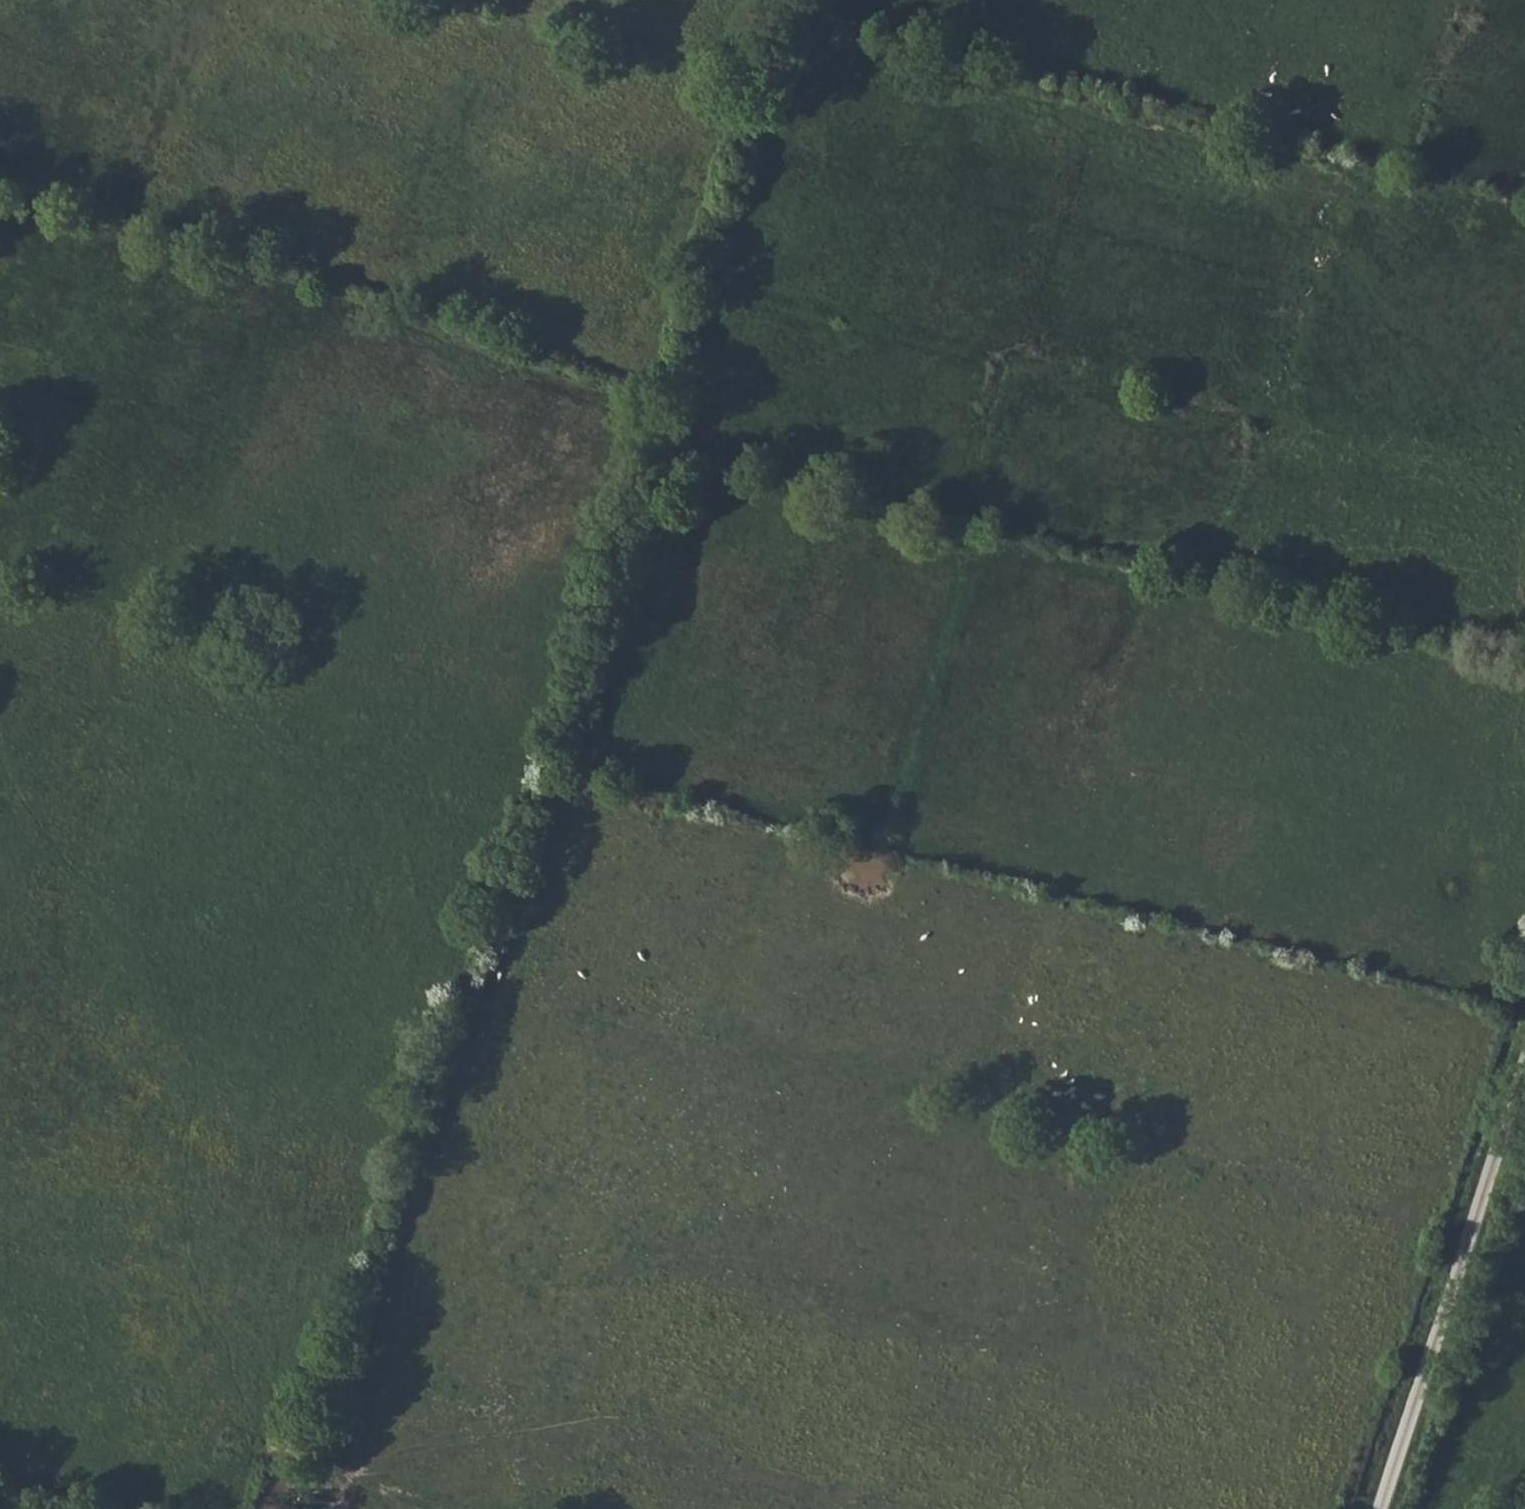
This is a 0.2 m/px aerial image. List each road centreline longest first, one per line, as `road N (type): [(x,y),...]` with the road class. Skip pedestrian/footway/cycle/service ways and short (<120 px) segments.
road 1 (unclassified): [(1524,1064),(1382,1508)]

